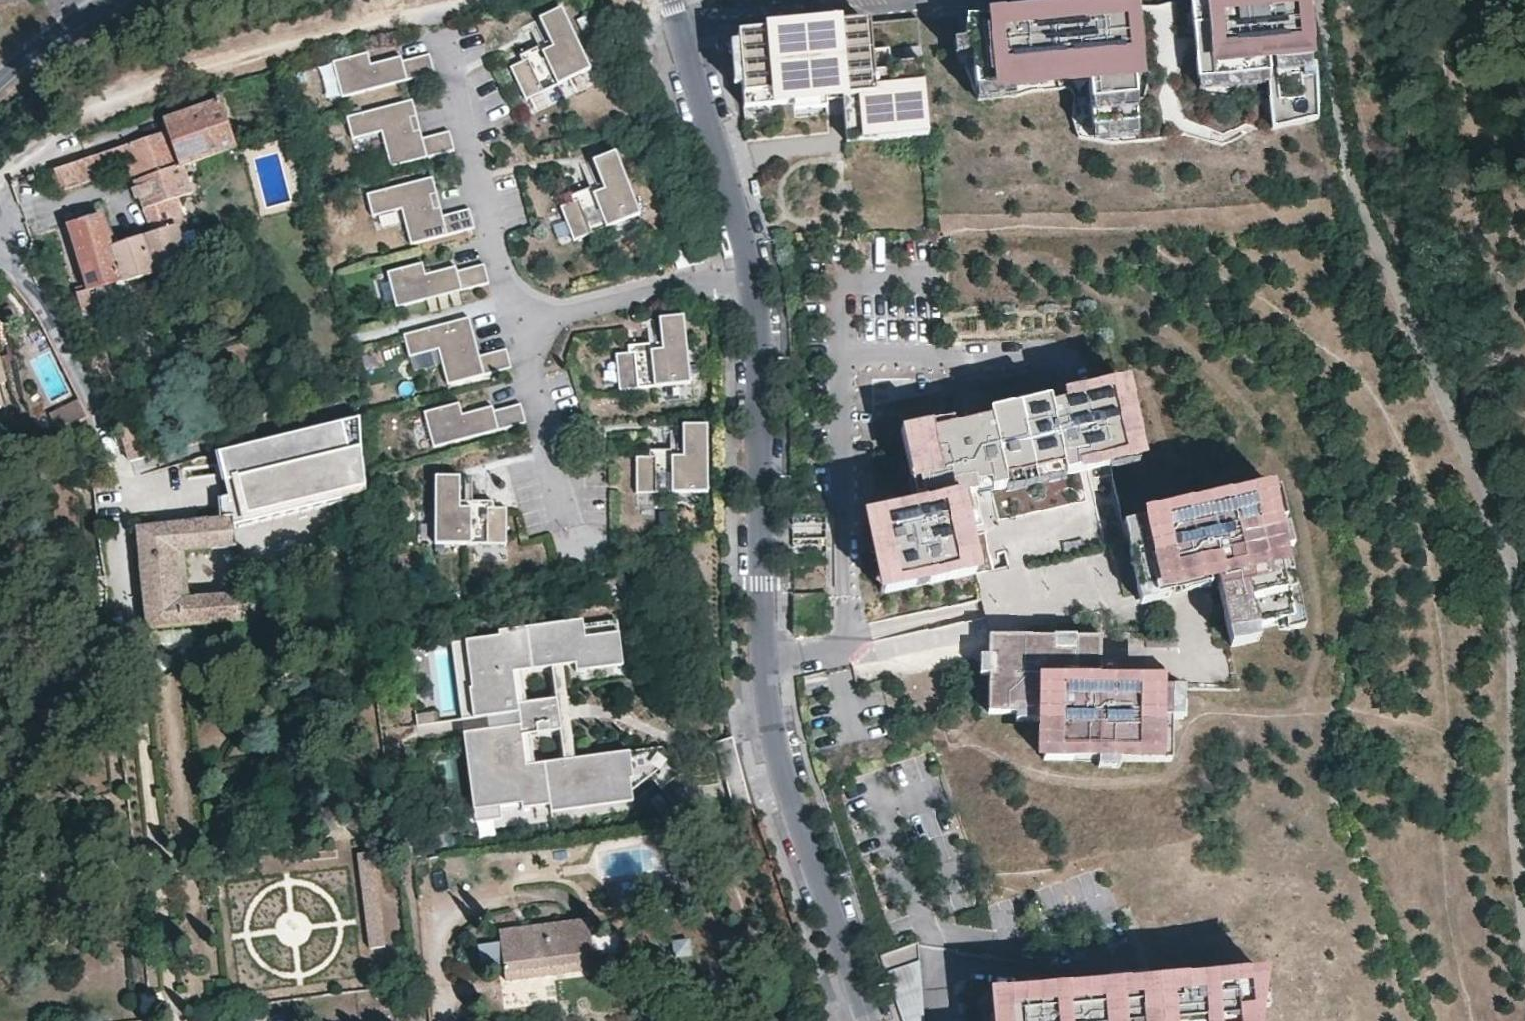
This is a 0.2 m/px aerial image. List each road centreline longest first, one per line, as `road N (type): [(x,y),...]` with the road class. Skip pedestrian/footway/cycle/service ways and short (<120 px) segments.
road 1 (residential): [(870,1020),(774,733),(751,270),(672,0)]
road 2 (residential): [(0,259),(104,436)]
road 3 (primary): [(0,75),(31,46),(106,0)]

